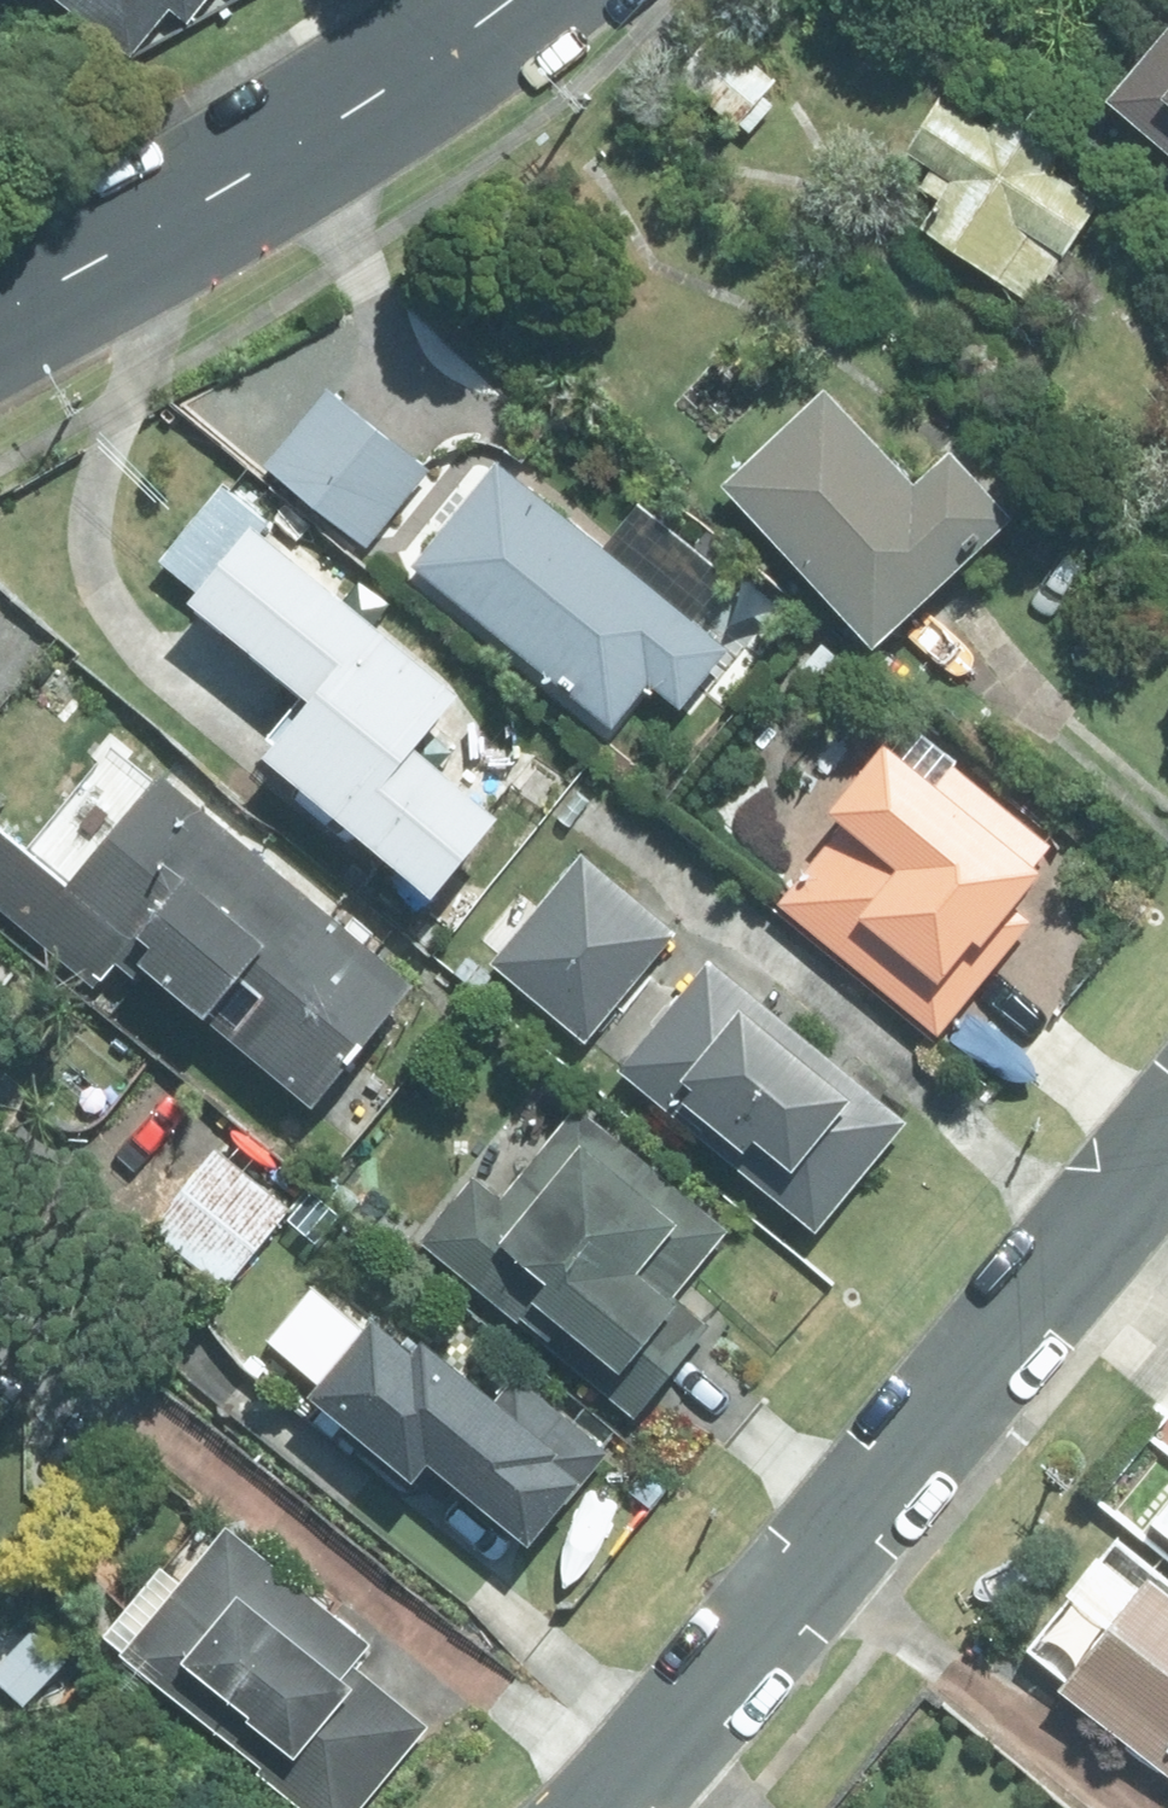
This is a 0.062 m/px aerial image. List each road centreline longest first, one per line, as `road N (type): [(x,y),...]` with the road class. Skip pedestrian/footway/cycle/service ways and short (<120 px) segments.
road 1 (residential): [(1167,1146),(613,1807)]
road 2 (secondary): [(0,311),(413,70),(506,0)]

